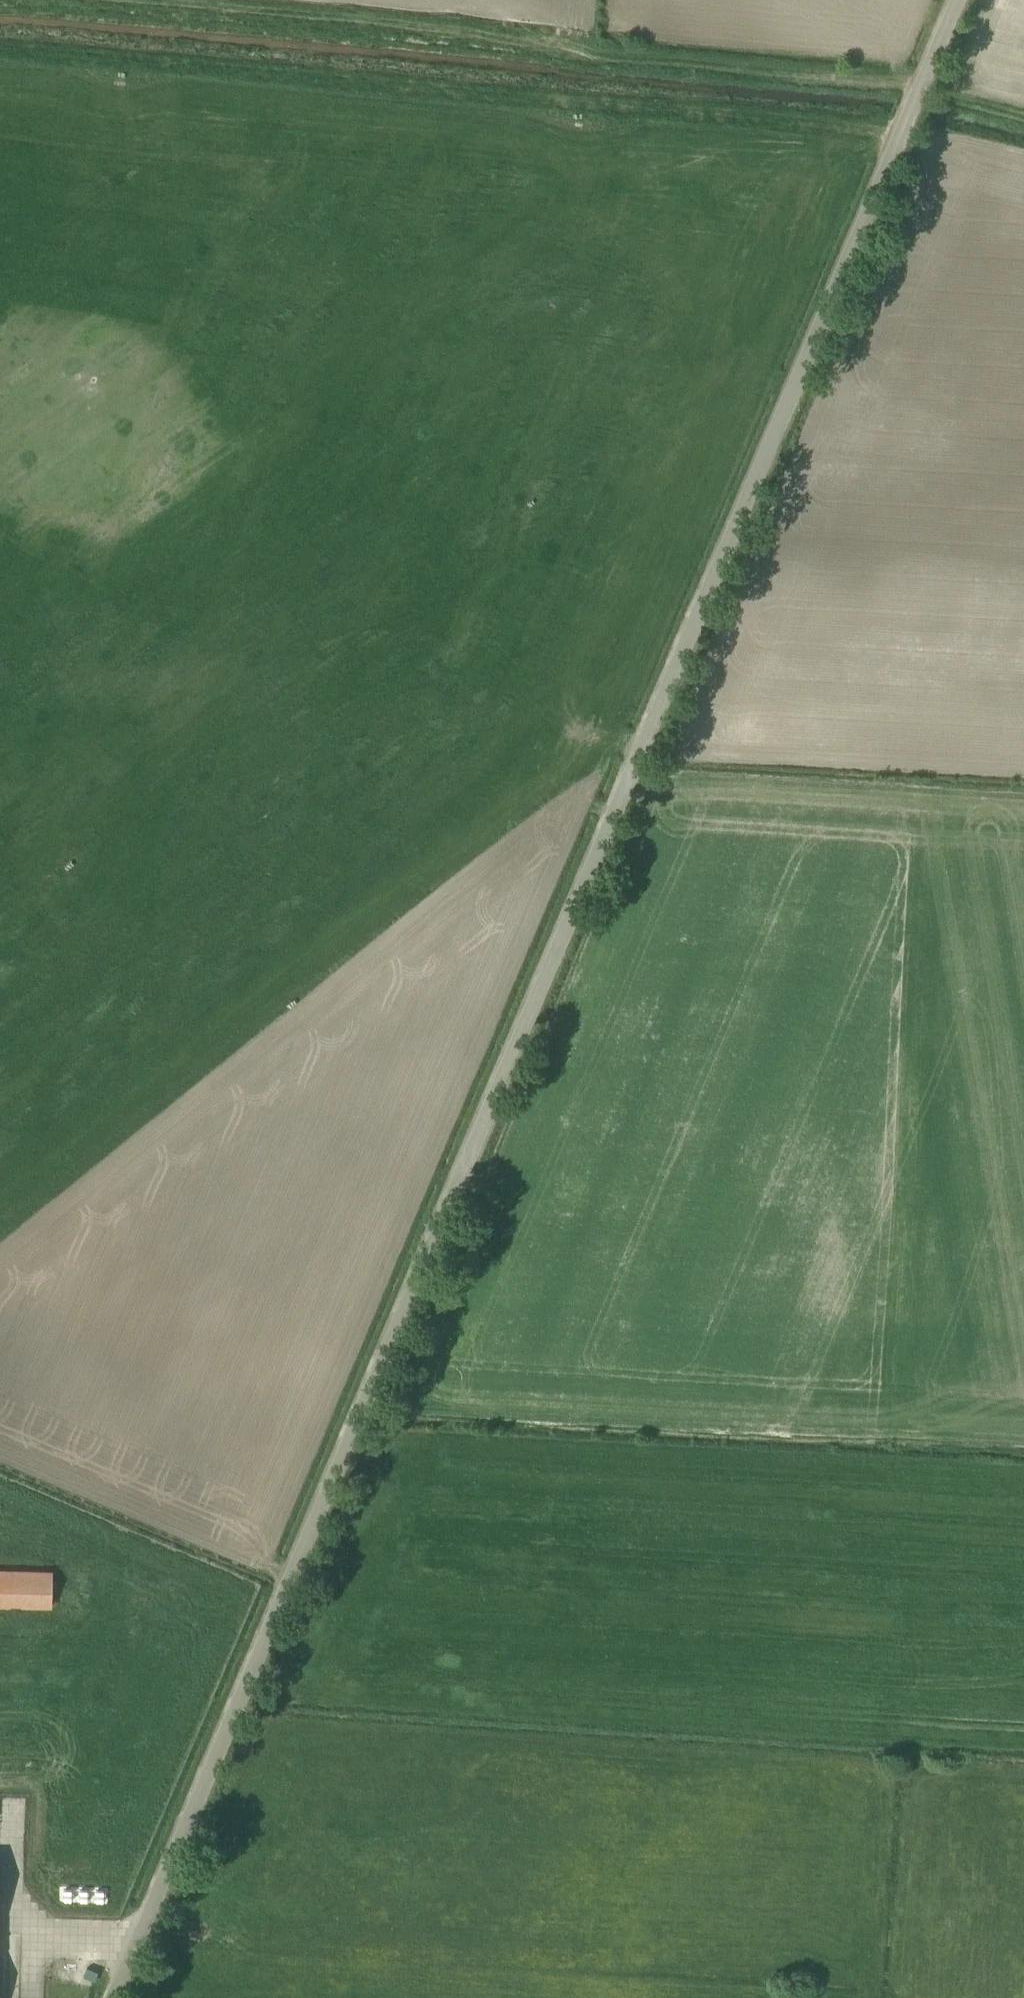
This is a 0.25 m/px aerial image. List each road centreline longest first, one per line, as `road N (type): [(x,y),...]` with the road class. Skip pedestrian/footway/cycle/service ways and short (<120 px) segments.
road 1 (unclassified): [(127,1997),(959,0)]
road 2 (track): [(0,3),(919,94),(1023,125)]

